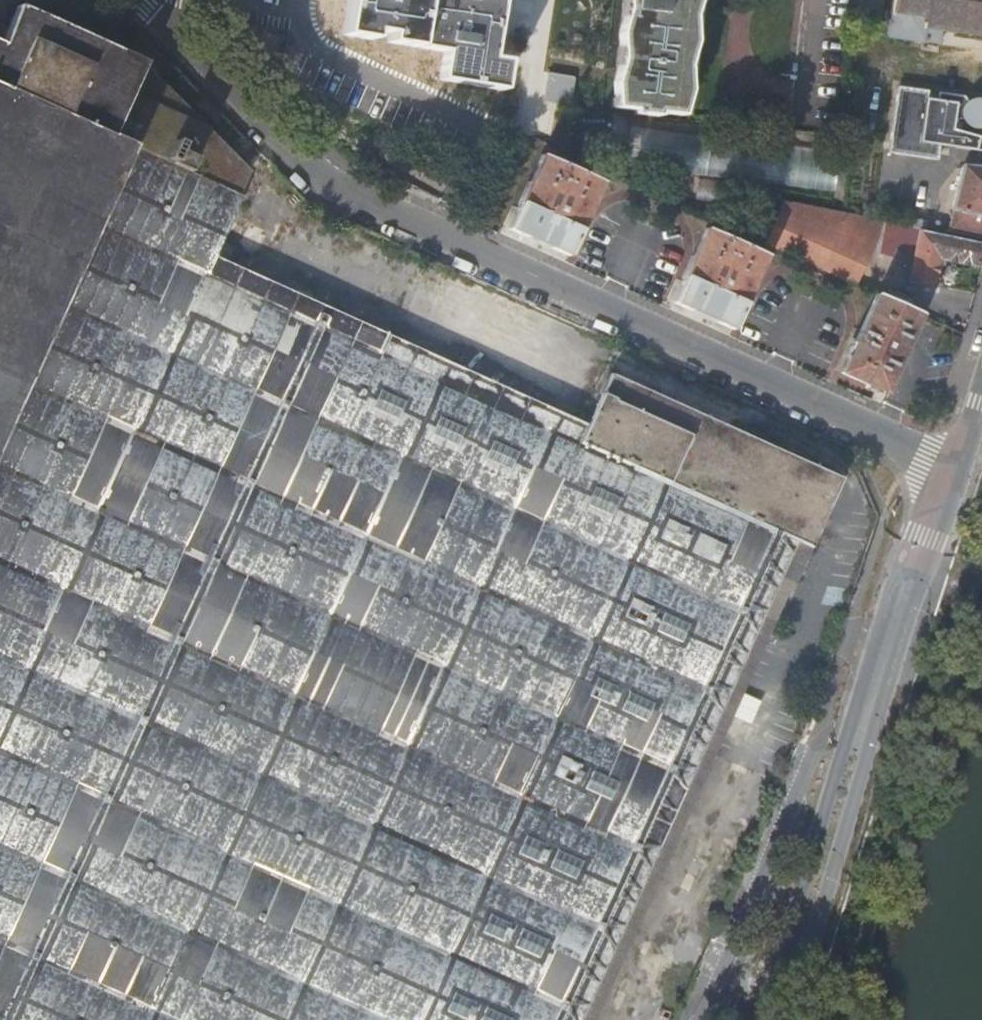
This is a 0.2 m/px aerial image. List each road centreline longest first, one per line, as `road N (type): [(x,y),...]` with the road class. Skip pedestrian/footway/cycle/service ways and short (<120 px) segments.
road 1 (residential): [(956,467),(331,188),(189,50)]
road 2 (tertiary): [(956,467),(872,704),(780,1019)]

